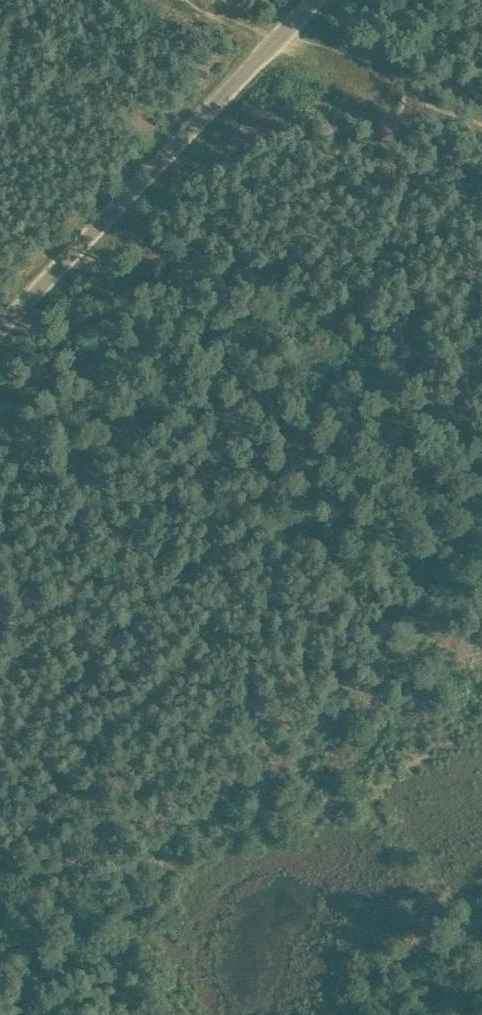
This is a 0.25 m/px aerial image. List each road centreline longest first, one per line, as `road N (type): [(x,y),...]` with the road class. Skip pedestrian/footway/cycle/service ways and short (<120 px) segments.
road 1 (unclassified): [(0,324),(308,0)]

